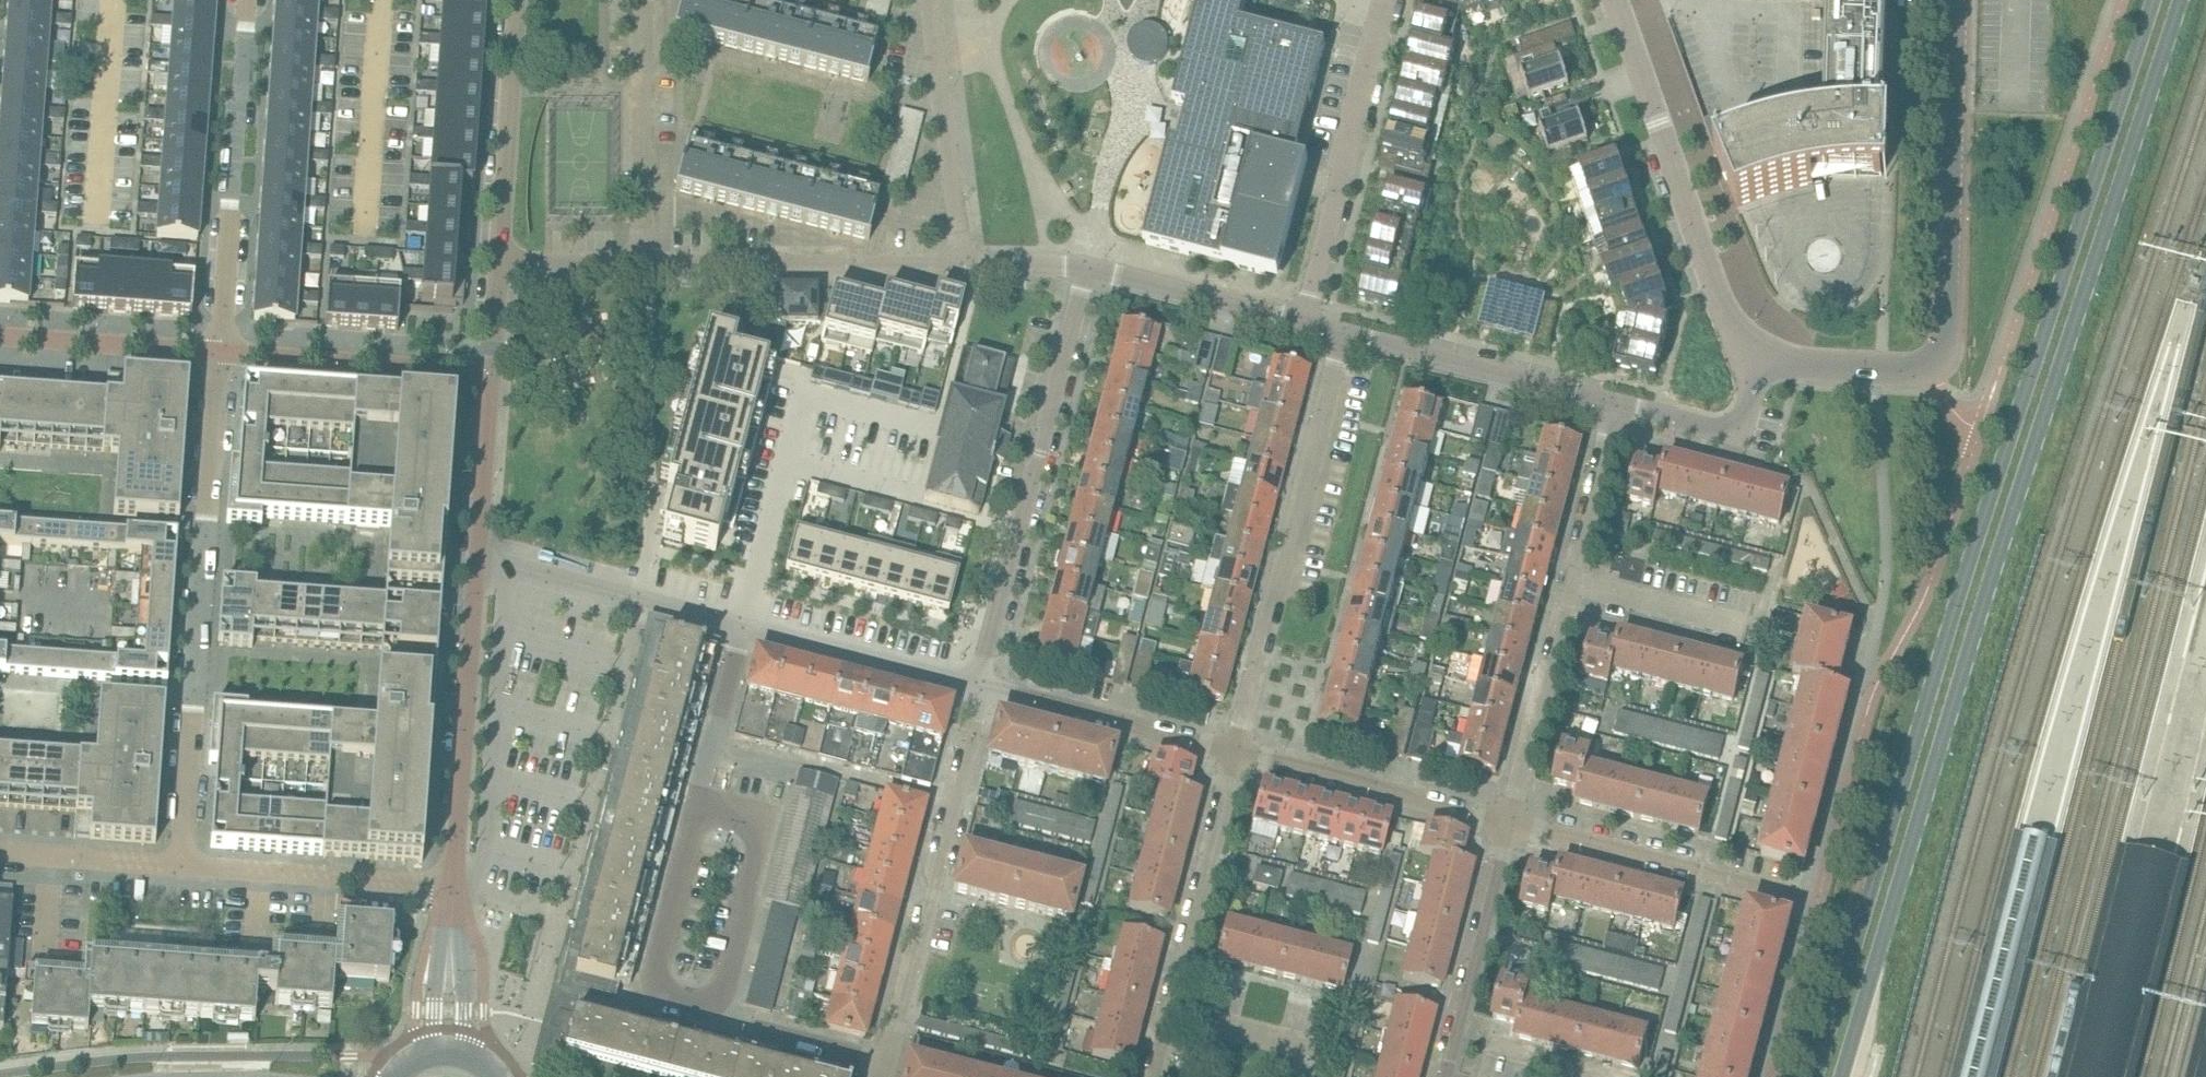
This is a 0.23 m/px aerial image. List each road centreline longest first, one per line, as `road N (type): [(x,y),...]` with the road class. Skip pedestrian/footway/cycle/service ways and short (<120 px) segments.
road 1 (secondary): [(1845,1076),(1929,783),(2181,0)]
road 2 (secondary): [(2151,0),(2016,411),(1817,1076)]
road 3 (residential): [(181,865),(219,350)]
road 4 (residential): [(1236,752),(1341,333)]
road 5 (residential): [(981,686),(1086,267)]
road 6 (residential): [(884,1076),(981,686)]
road 7 (residential): [(1760,355),(1718,294),(1616,0)]
road 8 (residential): [(1947,353),(1958,0)]
road 9 (residential): [(219,350),(240,0)]
road 10 (residential): [(981,686),(645,598)]
road 11 (residential): [(1153,1076),(1236,752)]
road 12 (residential): [(1302,323),(1387,0)]
road 13 (residential): [(453,883),(477,554)]
road 14 (residential): [(963,263),(644,262)]
road 15 (residential): [(1818,903),(1510,823)]
road 16 (residential): [(1618,403),(1341,333)]
road 17 (residential): [(1510,823),(1236,752)]
road 18 (residential): [(453,883),(181,865)]
road 19 (residential): [(489,368),(219,350)]
road 20 (residential): [(963,263),(929,0)]
road 21 (residential): [(1236,752),(981,686)]
road 22 (residential): [(1445,1076),(1510,823)]
road 23 (unclassified): [(496,259),(512,0)]
road 24 (residential): [(644,262),(644,8)]
road 25 (residential): [(1510,823),(1575,581)]
road 26 (residential): [(1302,323),(1086,267)]
road 27 (residential): [(219,350),(0,335)]
road 28 (residential): [(1760,355),(1738,432),(1618,403)]
road 29 (residential): [(1947,353),(1930,372),(1760,355)]
road 30 (residential): [(1763,631),(1575,581)]
road 31 (residential): [(477,554),(489,368)]
road 32 (residential): [(1575,581),(1618,403)]
road 33 (residential): [(181,865),(0,852)]
road 34 (residential): [(645,598),(477,554)]
road 35 (residential): [(645,439),(645,598)]
road 36 (residential): [(644,262),(496,259)]
road 37 (residential): [(464,1052),(464,975),(451,910)]
road 38 (residential): [(451,910),(437,974),(435,1050)]
road 39 (residential): [(1086,267),(963,263)]

